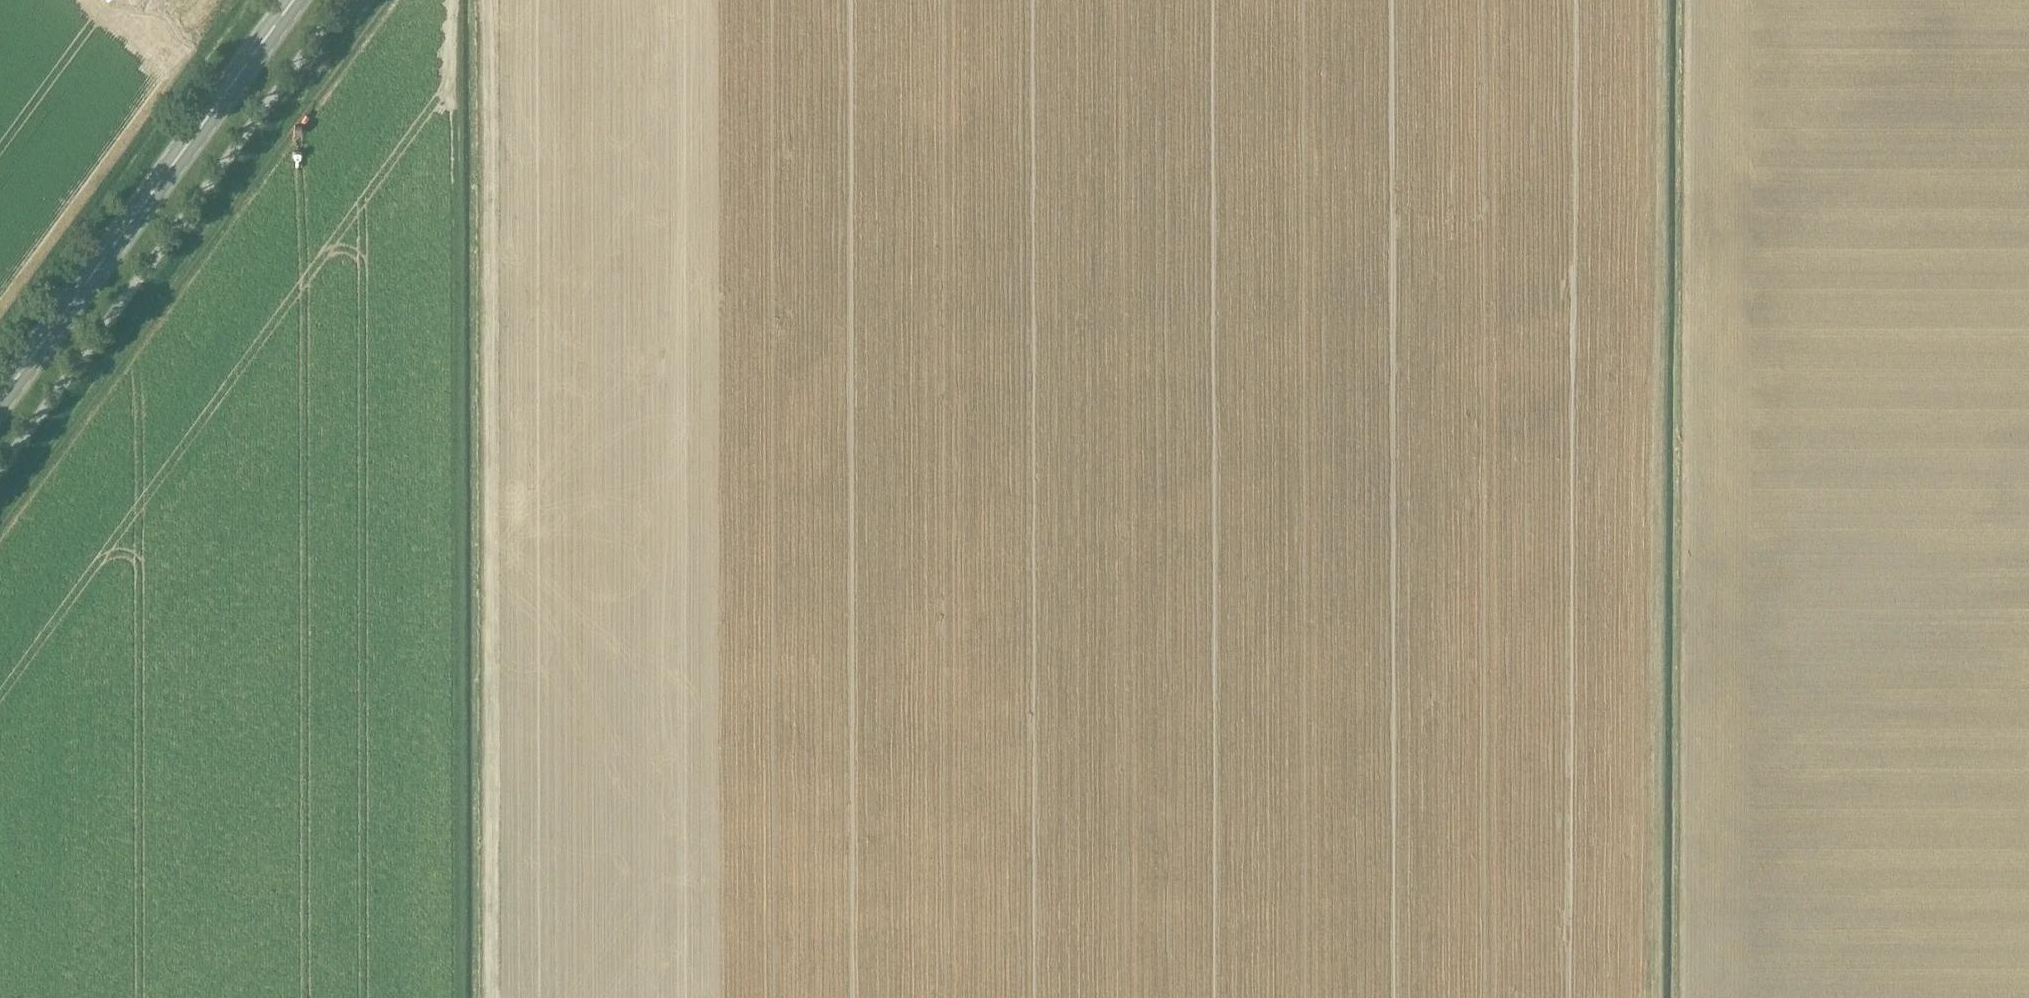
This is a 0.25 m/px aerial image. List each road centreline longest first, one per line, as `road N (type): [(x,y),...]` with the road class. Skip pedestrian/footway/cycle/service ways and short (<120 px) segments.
road 1 (secondary): [(0,400),(292,0)]

